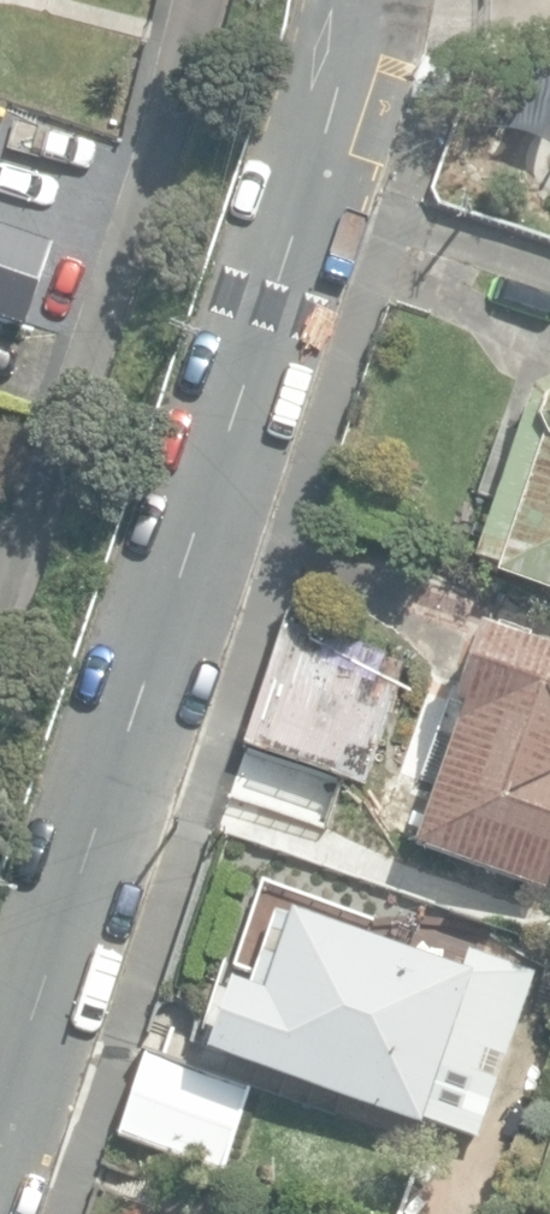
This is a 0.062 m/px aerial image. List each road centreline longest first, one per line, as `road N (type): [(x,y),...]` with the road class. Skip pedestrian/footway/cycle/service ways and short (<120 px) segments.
road 1 (residential): [(0,1102),(271,302),(360,0)]

